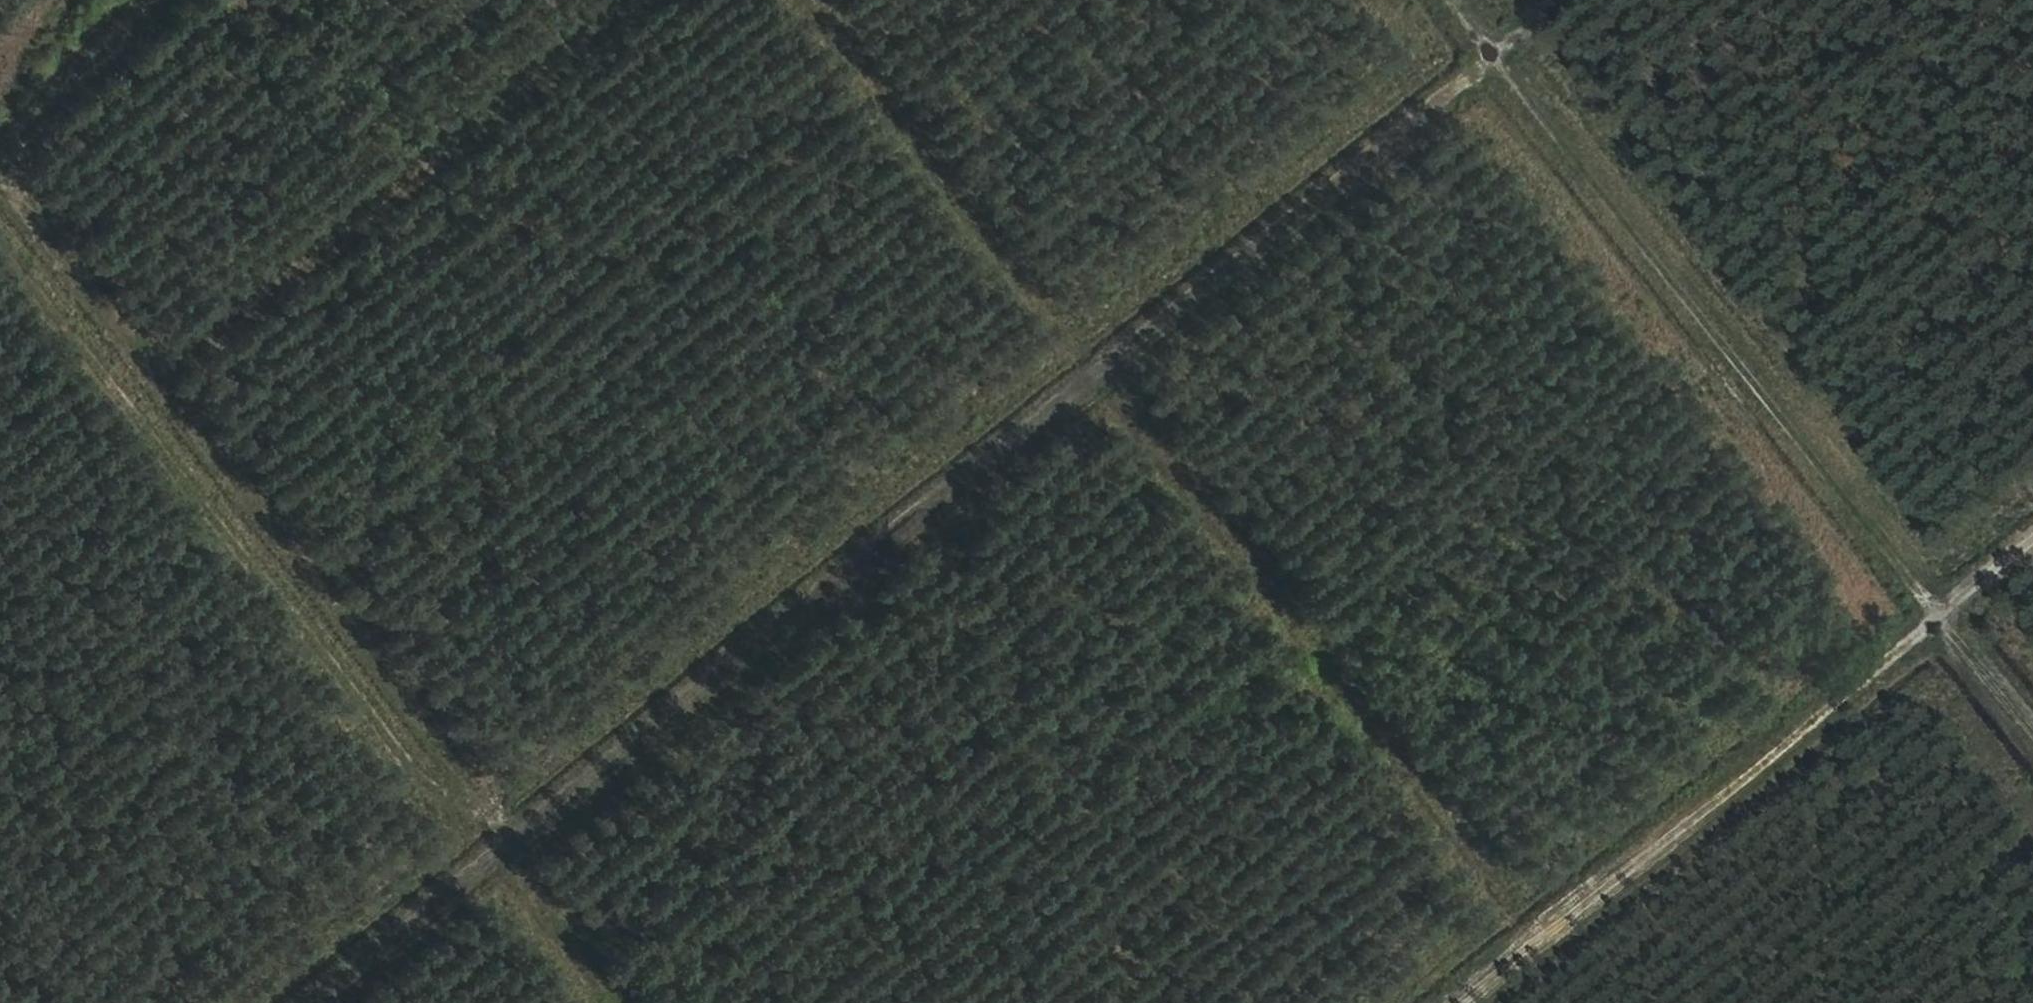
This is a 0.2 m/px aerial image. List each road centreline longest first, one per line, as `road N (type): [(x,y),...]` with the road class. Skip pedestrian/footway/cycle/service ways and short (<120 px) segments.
road 1 (track): [(2032,561),(1469,1002)]

